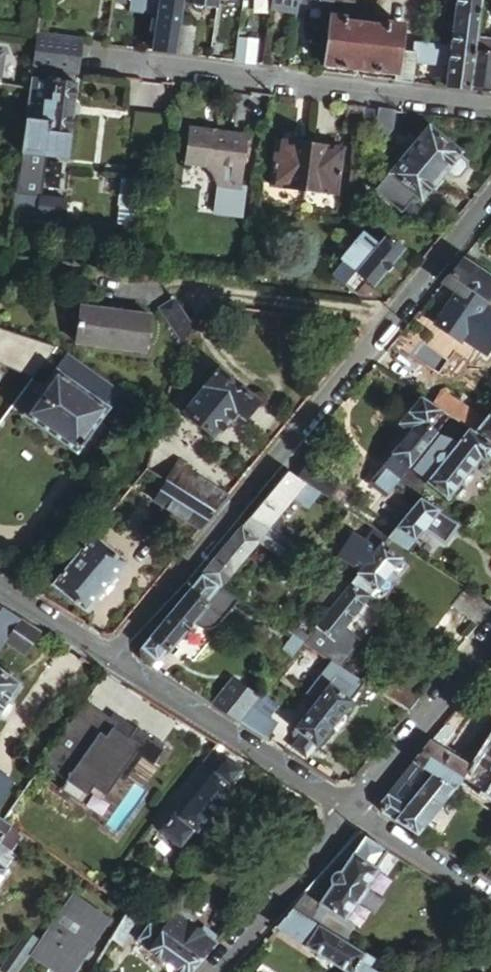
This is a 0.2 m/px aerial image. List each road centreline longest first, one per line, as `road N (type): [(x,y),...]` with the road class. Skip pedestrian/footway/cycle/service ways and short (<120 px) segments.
road 1 (unclassified): [(490,195),(106,659)]
road 2 (unclassified): [(490,107),(92,58)]
road 3 (residential): [(106,659),(348,812)]
road 4 (residential): [(348,812),(490,633)]
road 5 (unclassified): [(210,971),(348,812)]
road 6 (residential): [(348,812),(490,903)]
road 7 (residential): [(0,591),(106,659)]

